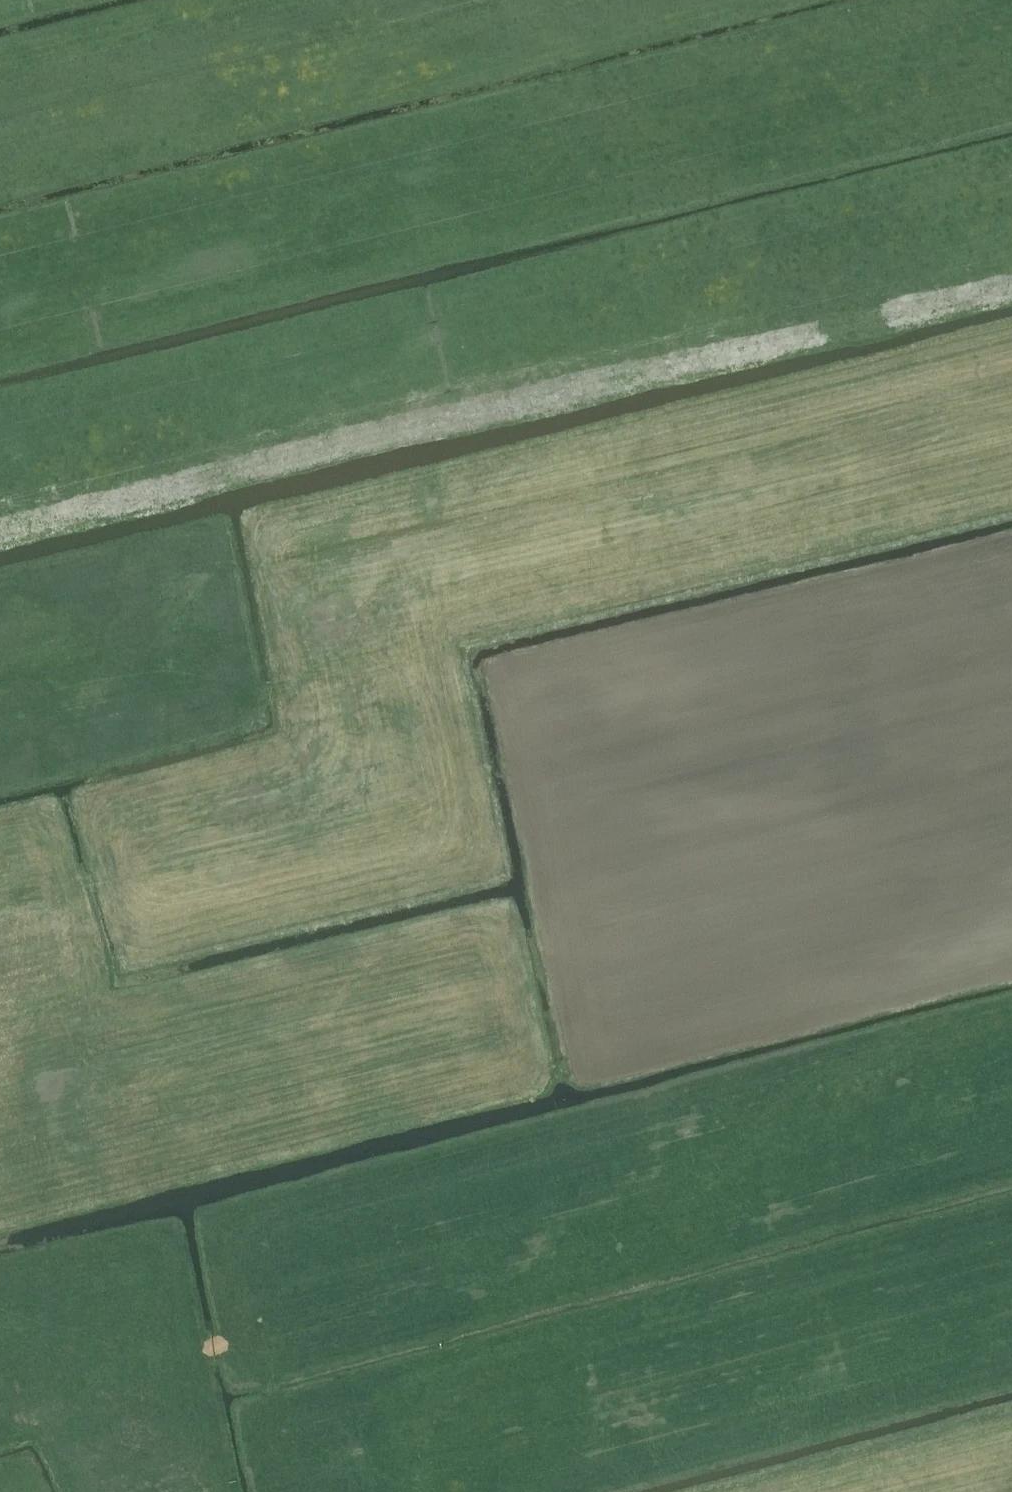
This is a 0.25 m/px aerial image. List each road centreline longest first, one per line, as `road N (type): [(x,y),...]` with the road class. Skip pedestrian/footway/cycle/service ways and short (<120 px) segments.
road 1 (track): [(1011,1414),(712,1491)]
road 2 (track): [(230,1491),(219,1468),(0,1327)]

